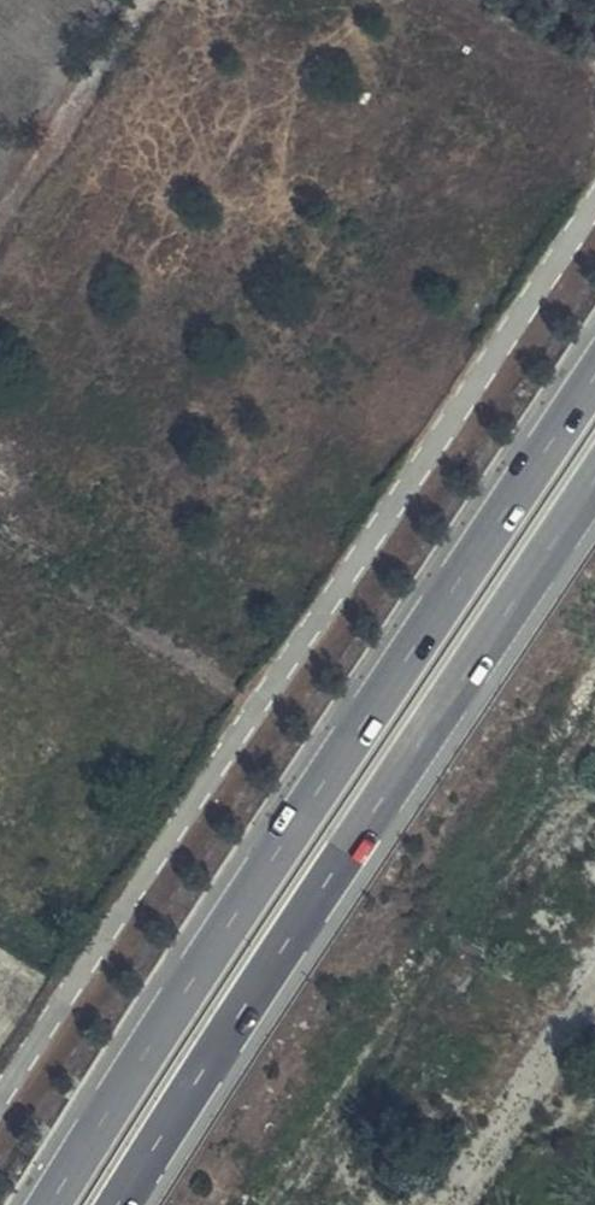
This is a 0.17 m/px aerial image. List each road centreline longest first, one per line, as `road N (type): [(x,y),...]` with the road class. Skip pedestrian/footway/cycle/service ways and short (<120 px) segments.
road 1 (unclassified): [(594,210),(0,1112)]
road 2 (trunk): [(594,377),(353,736),(55,1204)]
road 3 (trunk): [(119,1204),(594,482)]

